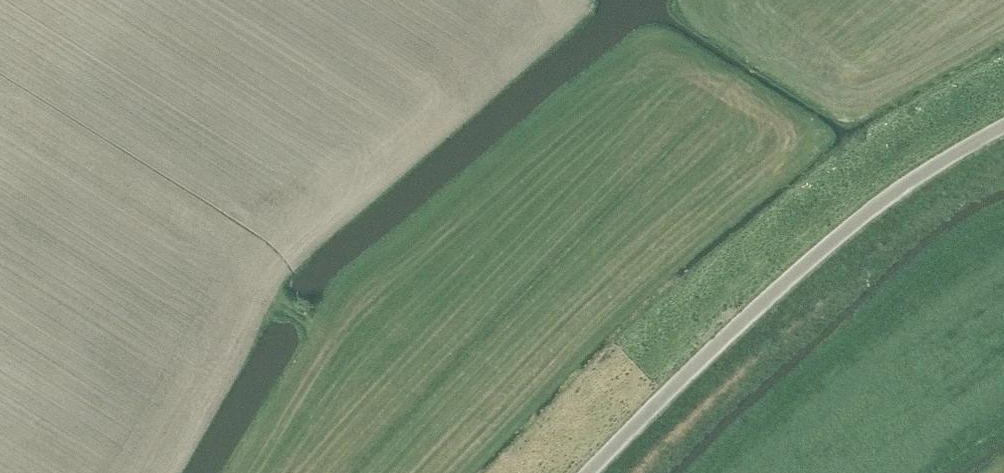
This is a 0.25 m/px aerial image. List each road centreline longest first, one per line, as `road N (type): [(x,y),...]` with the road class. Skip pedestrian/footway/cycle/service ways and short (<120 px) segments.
road 1 (unclassified): [(589,472),(858,220),(1003,125)]

